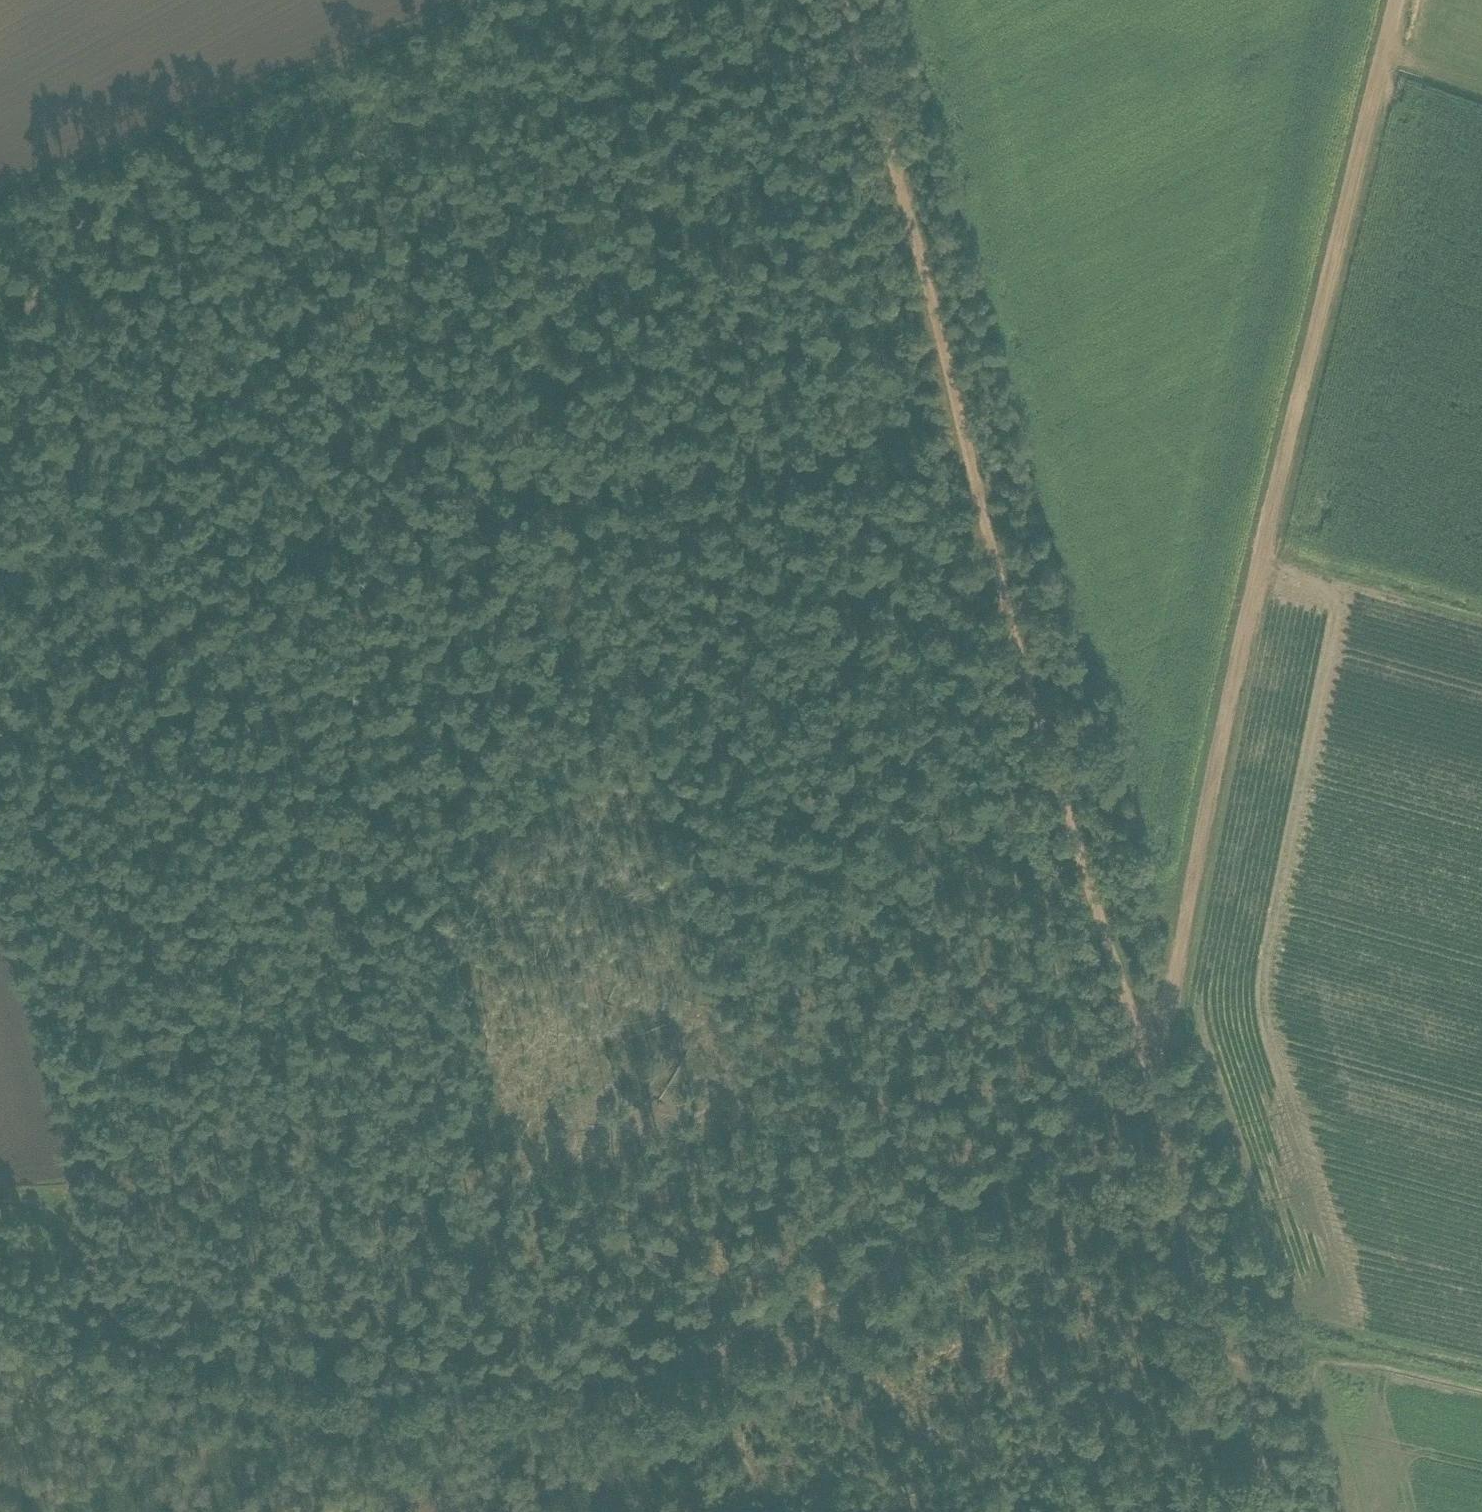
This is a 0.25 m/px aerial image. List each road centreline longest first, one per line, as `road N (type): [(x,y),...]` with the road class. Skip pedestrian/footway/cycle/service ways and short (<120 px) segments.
road 1 (track): [(1143,1039),(972,1211),(908,1262),(821,1310),(724,1349),(639,1375),(524,1390),(313,1380),(201,1357),(114,1326),(80,1283),(64,1195),(46,1179),(0,1178)]
road 2 (track): [(1143,1039),(846,0)]
road 3 (track): [(1404,0),(1178,944),(1143,1039)]
road 4 (track): [(1277,1511),(1143,1039)]

